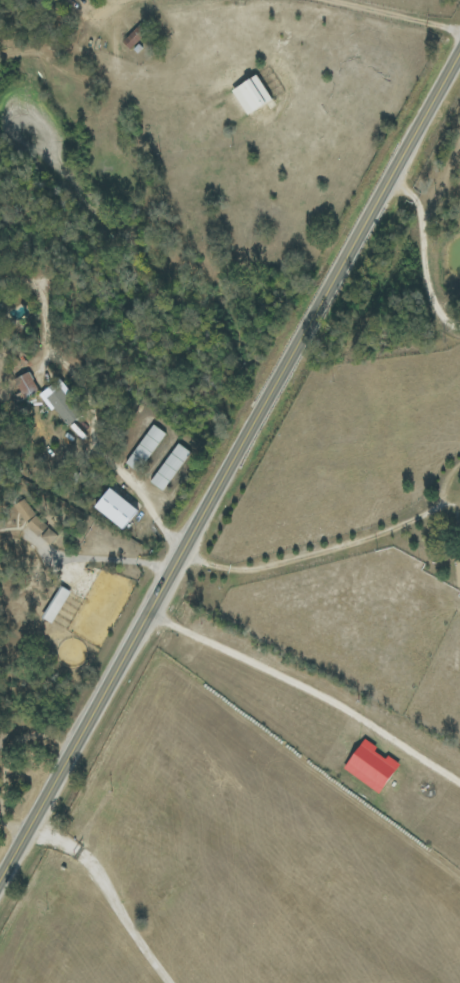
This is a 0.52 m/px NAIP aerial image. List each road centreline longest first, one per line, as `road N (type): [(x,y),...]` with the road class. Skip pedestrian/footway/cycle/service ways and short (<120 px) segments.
road 1 (secondary): [(459,42),(0,874)]

